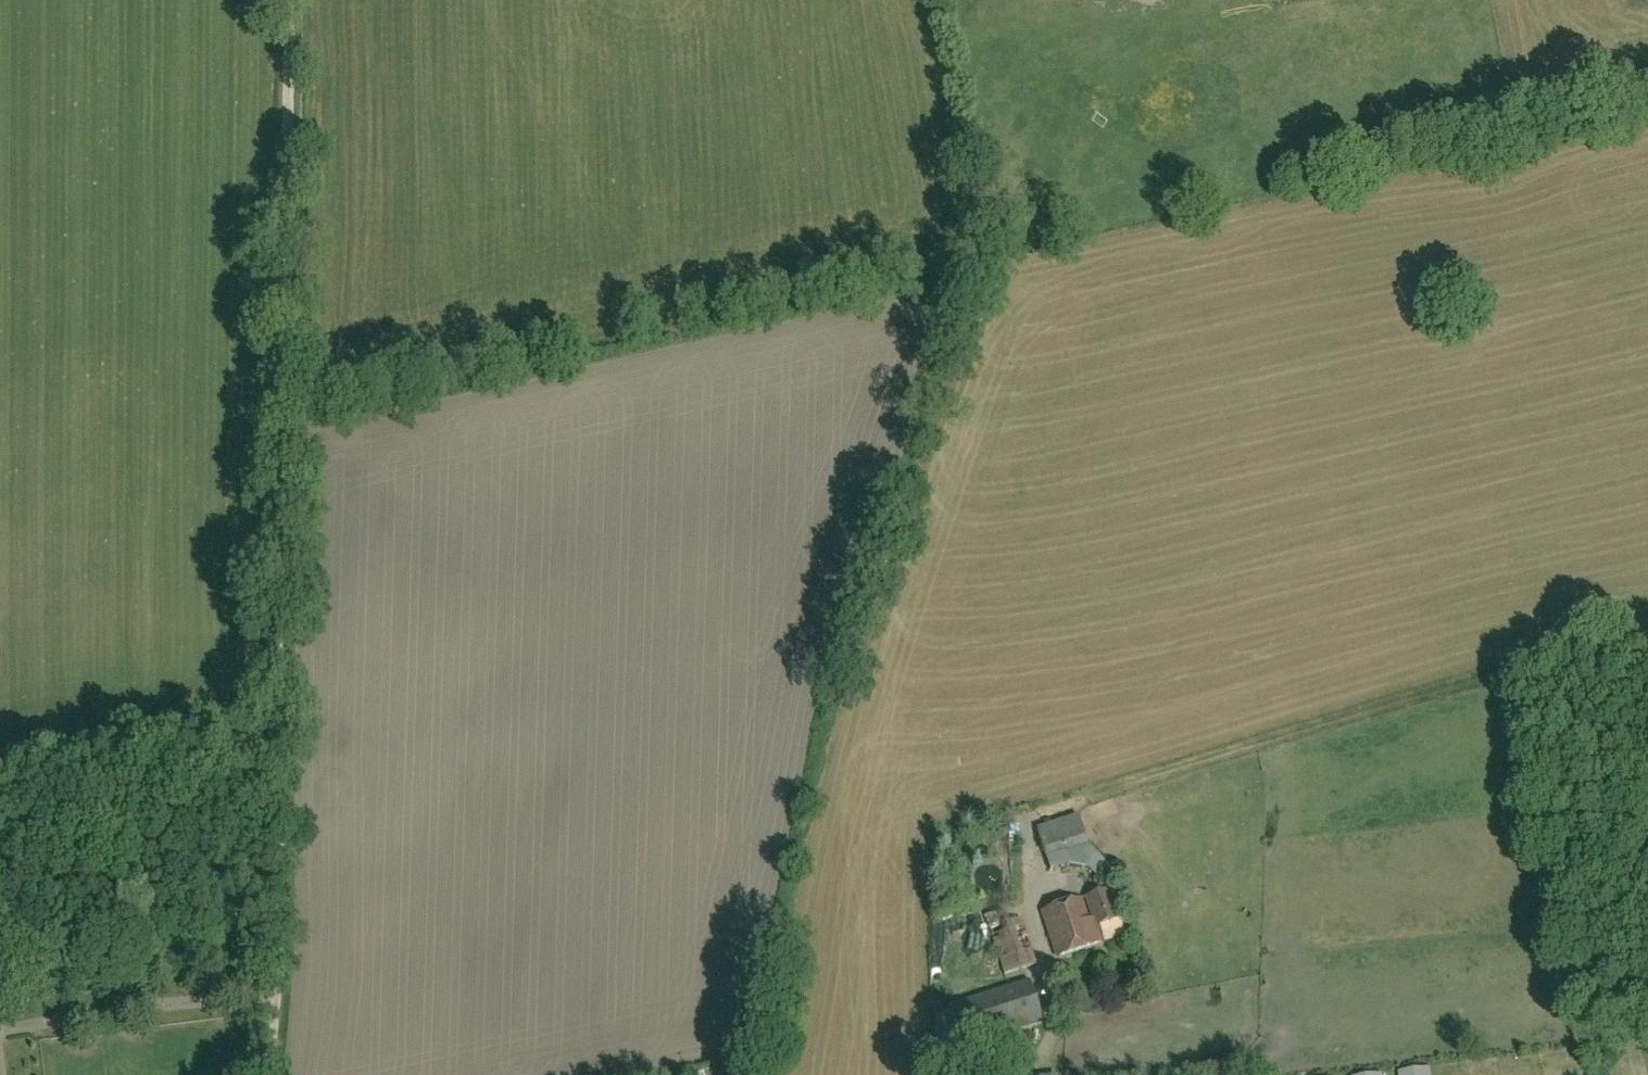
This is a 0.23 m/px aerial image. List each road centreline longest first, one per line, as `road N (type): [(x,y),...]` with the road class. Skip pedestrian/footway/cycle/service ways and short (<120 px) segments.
road 1 (track): [(271,1074),(282,860),(289,0)]

